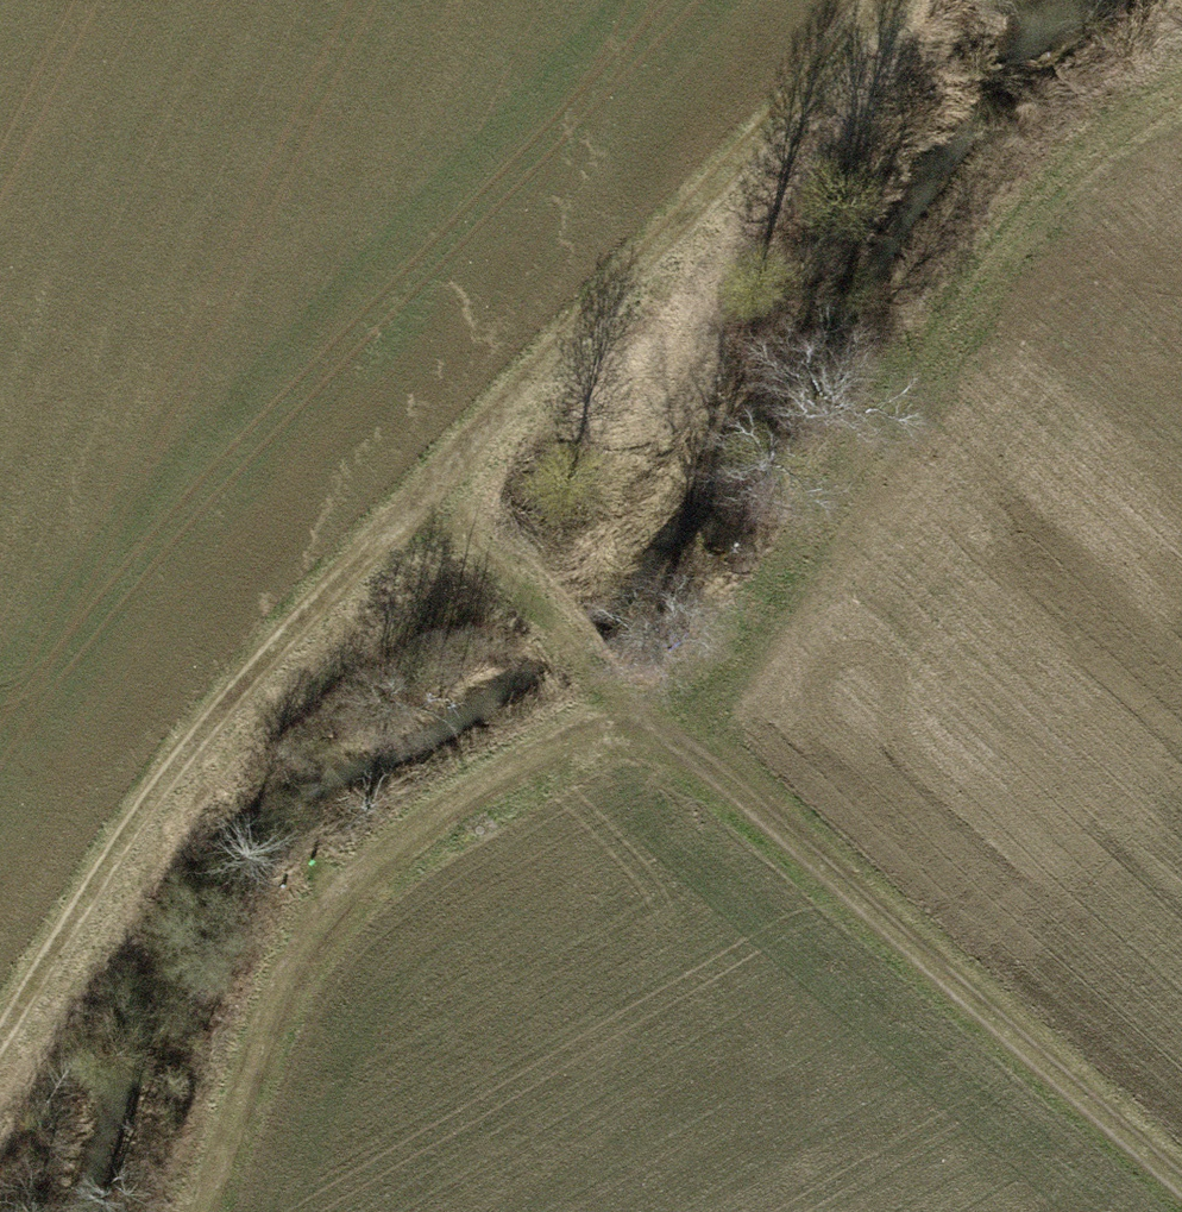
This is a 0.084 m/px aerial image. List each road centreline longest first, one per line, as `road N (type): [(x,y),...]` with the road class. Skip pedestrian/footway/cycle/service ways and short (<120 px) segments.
road 1 (track): [(1181,14),(1075,103),(903,323),(712,639),(350,877),(307,917),(195,1211)]
road 2 (track): [(0,1064),(198,731),(440,467),(737,165),(932,0)]
road 3 (track): [(398,513),(633,697),(1181,1180)]

